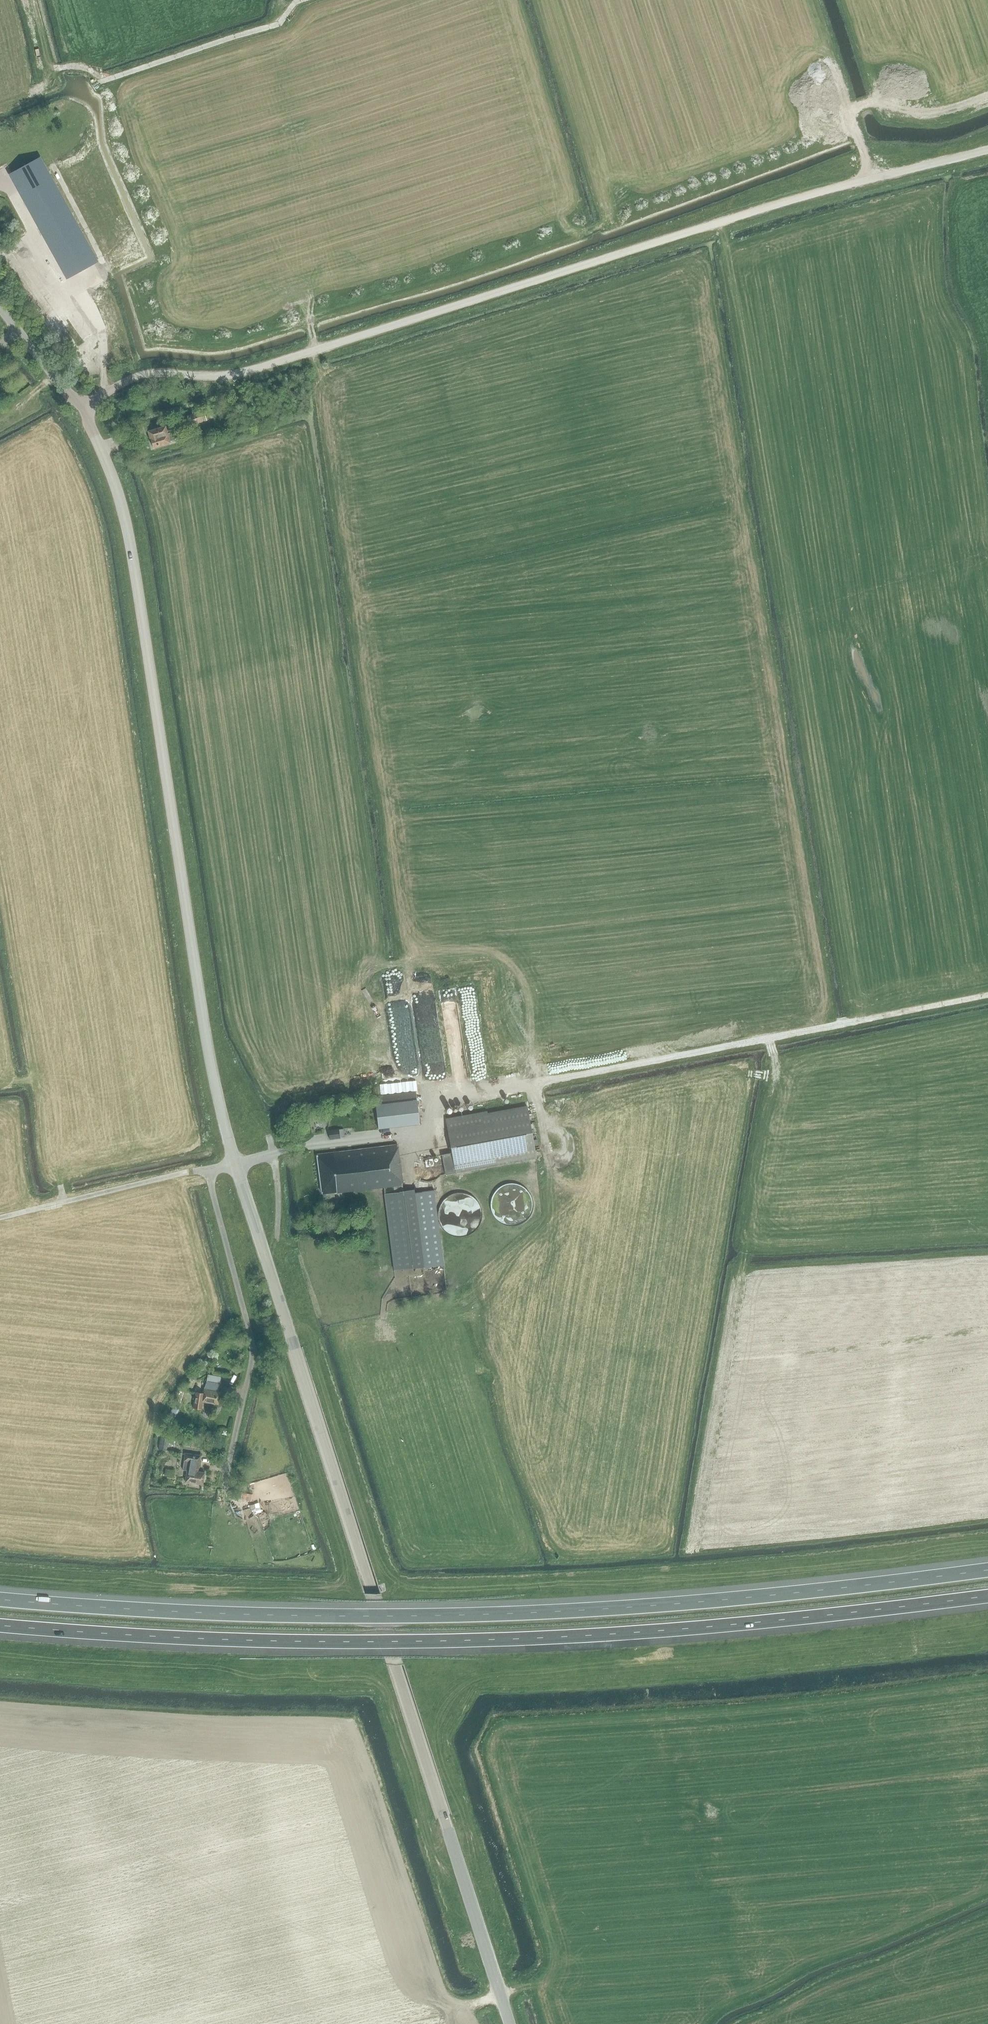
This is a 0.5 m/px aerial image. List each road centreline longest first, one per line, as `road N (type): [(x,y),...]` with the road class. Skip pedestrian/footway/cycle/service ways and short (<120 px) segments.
road 1 (motorway): [(0,1625),(237,1640),(447,1641),(737,1625),(987,1596)]
road 2 (motorway): [(987,1570),(732,1599),(446,1615),(239,1614),(0,1599)]
road 3 (unclassified): [(987,151),(811,195),(240,373),(144,375),(81,407)]
road 4 (tertiary): [(511,2023),(235,1164)]
road 5 (tertiary): [(235,1164),(201,1007),(129,532),(81,407)]
road 6 (residential): [(210,1168),(252,1357),(225,1486)]
road 7 (residential): [(210,1168),(0,1217)]
road 8 (tertiary): [(81,407),(0,307)]

